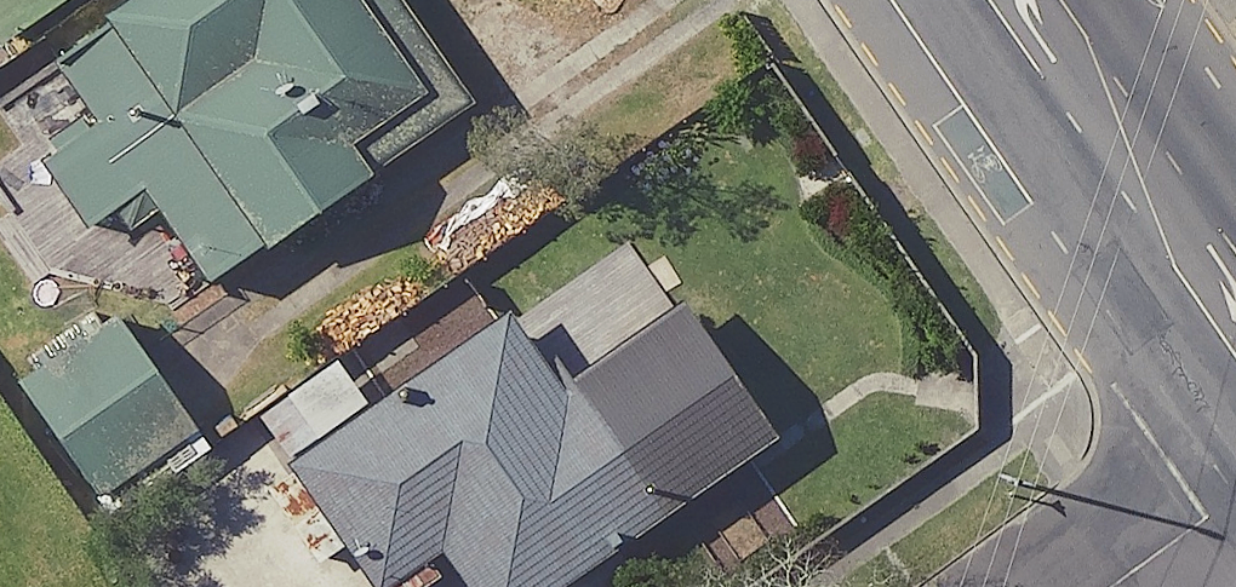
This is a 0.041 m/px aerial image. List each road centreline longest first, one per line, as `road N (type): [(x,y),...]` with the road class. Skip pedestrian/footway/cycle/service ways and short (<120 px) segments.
road 1 (secondary): [(1067,0),(1087,27),(1169,263),(1235,365)]
road 2 (residential): [(1235,494),(1103,586)]

